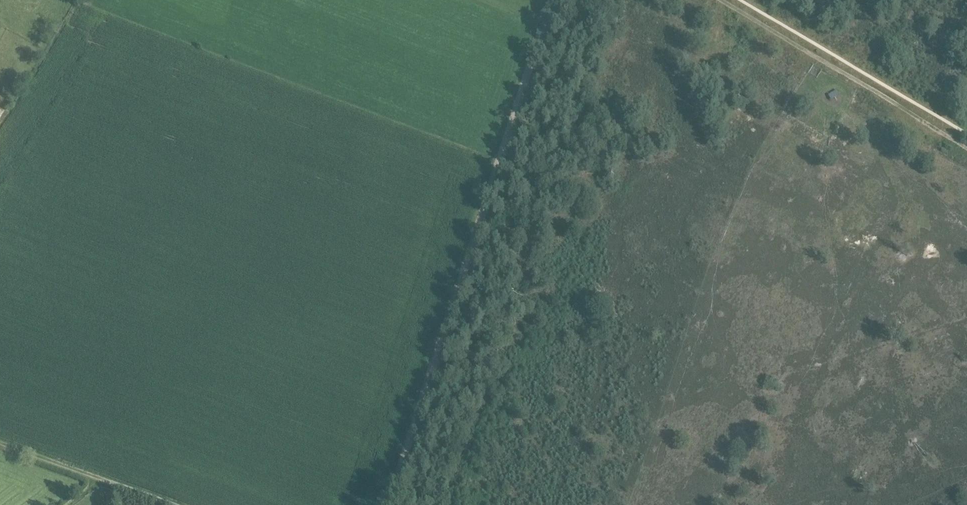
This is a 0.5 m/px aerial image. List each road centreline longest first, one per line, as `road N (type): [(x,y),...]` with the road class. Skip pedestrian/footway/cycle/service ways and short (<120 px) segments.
road 1 (track): [(390,504),(552,0)]
road 2 (track): [(723,0),(966,141)]
road 3 (track): [(0,442),(176,504)]

